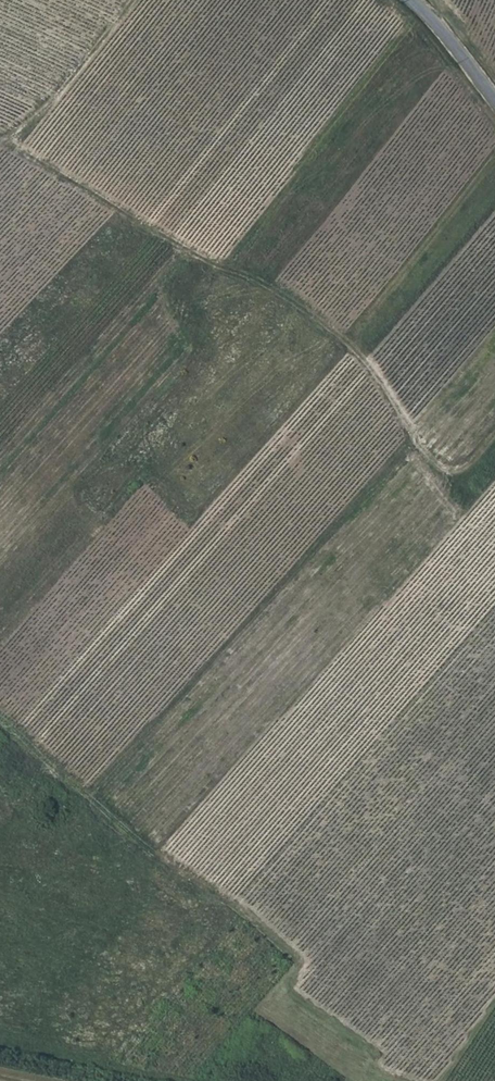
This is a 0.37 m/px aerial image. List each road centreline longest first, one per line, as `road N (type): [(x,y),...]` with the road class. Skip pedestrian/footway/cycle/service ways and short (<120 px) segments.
road 1 (unclassified): [(413,0),(494,101)]

